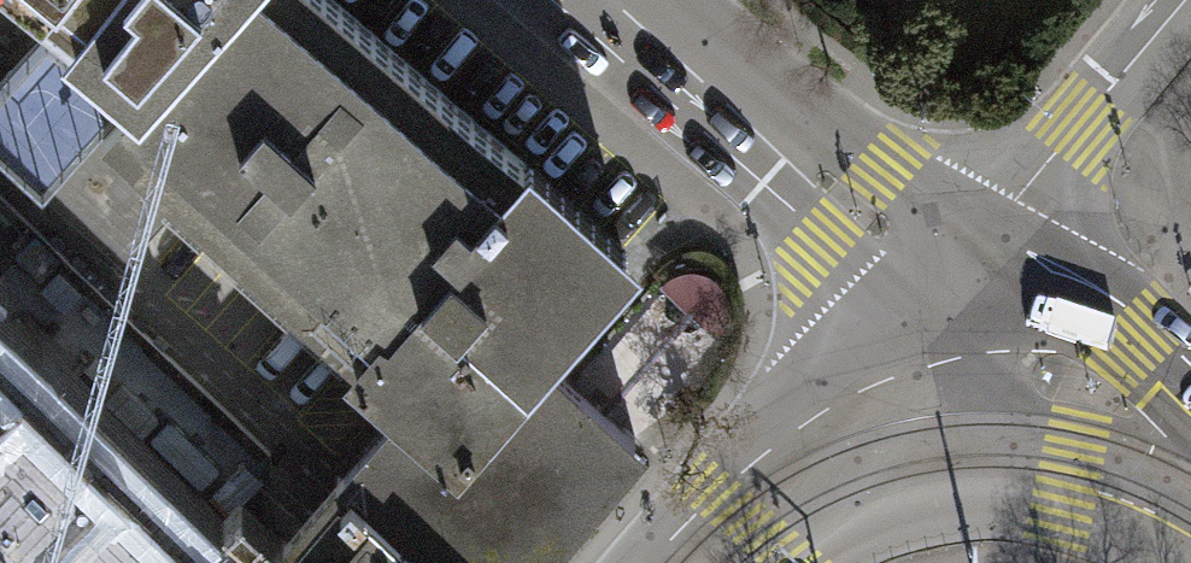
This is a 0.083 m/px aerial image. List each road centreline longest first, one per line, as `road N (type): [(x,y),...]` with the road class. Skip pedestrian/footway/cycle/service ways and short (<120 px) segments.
road 1 (tertiary): [(602,0),(838,206),(976,313)]
road 2 (residential): [(976,313),(1020,202),(1190,1)]
road 3 (secondary): [(976,313),(709,562)]
road 4 (secondary): [(1190,474),(976,313)]

